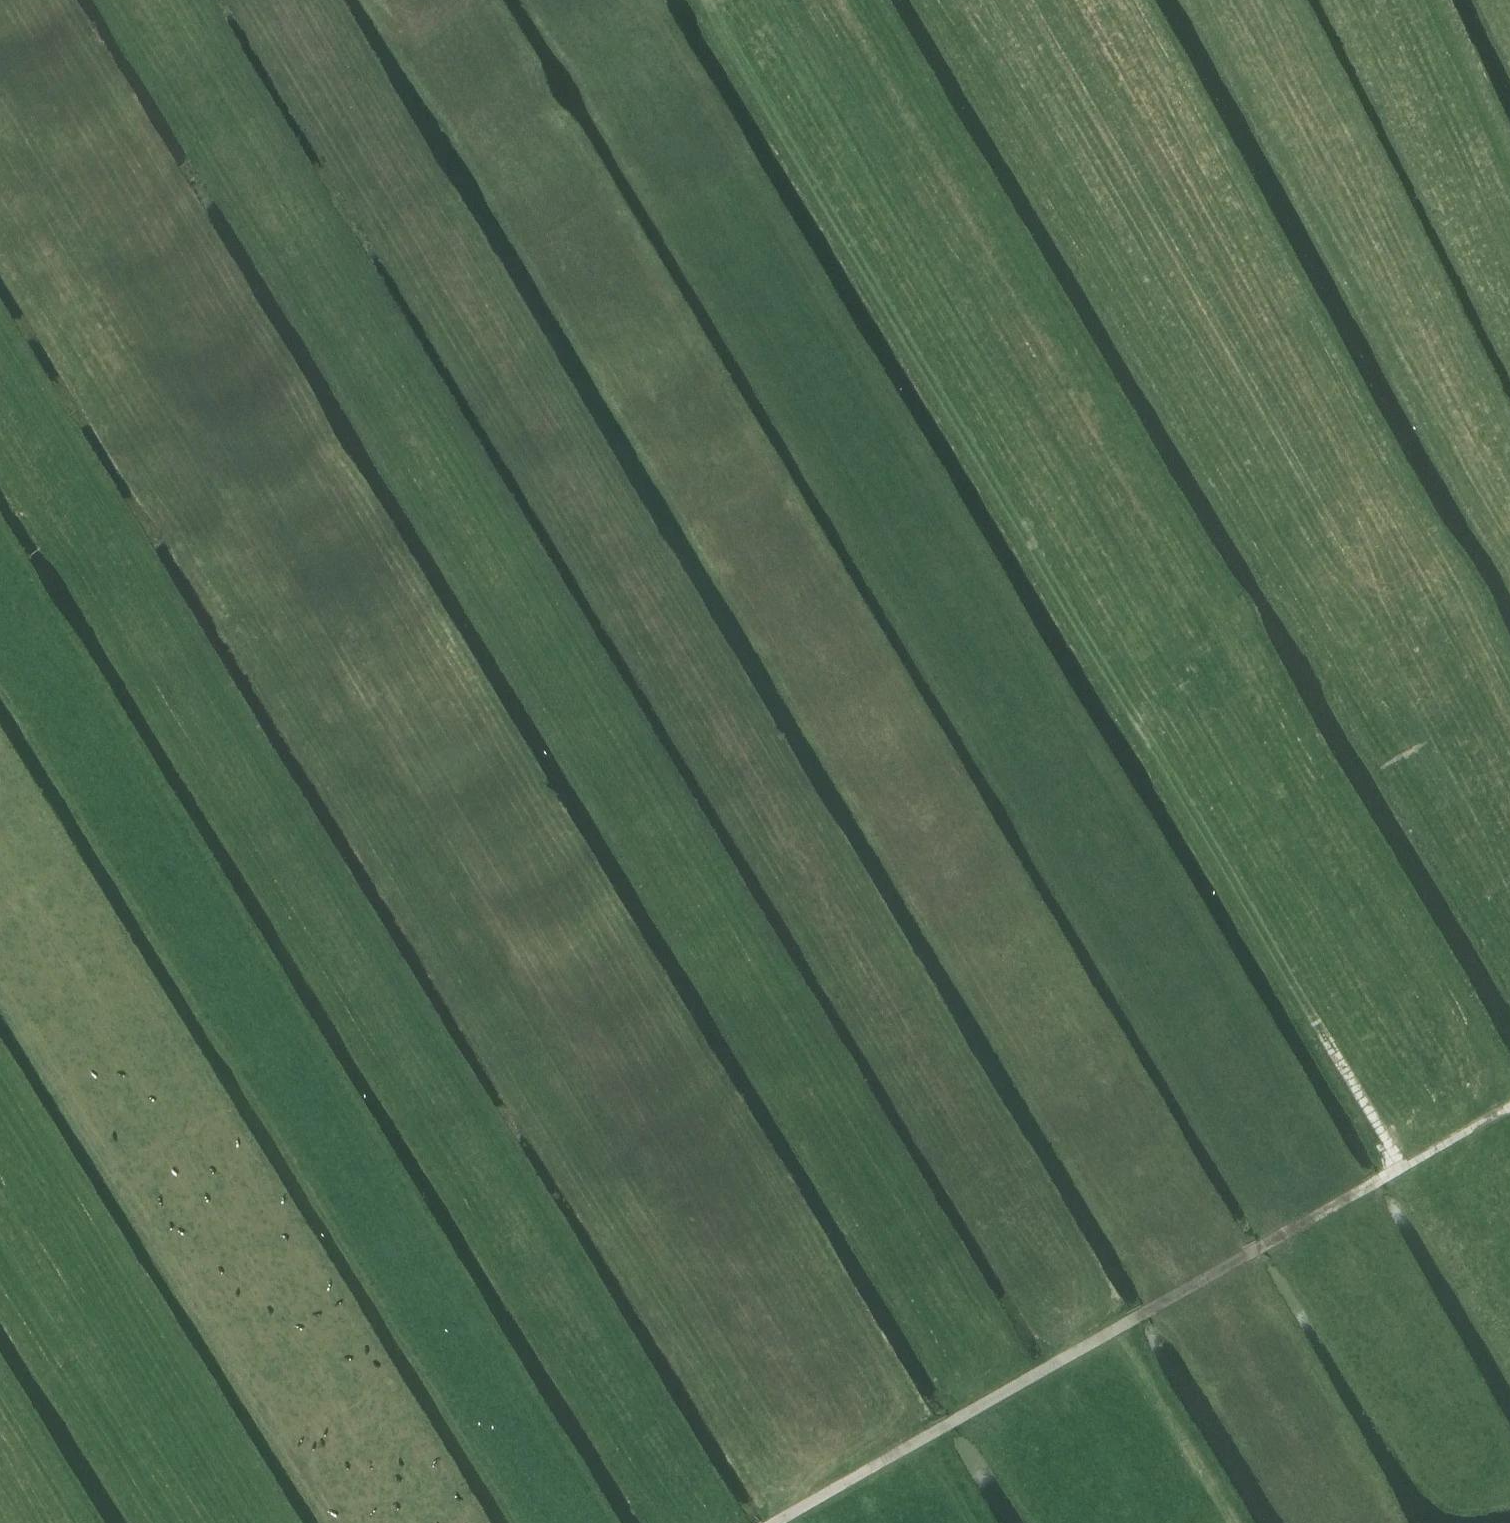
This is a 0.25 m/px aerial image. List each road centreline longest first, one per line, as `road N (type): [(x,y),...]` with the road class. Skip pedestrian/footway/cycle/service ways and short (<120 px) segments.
road 1 (track): [(773,1522),(1509,1106)]
road 2 (track): [(1402,1168),(1322,1032)]

